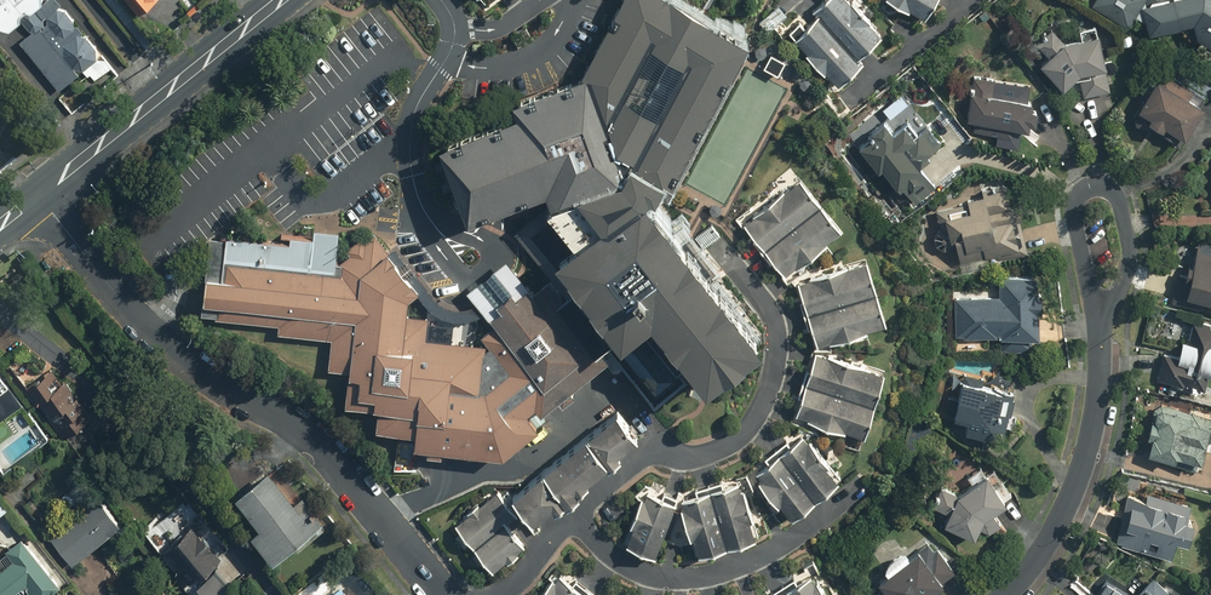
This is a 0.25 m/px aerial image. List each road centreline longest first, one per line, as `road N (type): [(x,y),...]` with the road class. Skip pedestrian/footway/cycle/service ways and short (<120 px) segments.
road 1 (residential): [(441,594),(323,450),(127,306),(38,193)]
road 2 (residential): [(722,242),(778,313),(780,346),(761,411),(723,449),(691,460),(655,448),(578,520)]
road 3 (residential): [(865,489),(735,571),(682,578),(644,572),(578,520)]
road 4 (primary): [(273,0),(38,193)]
road 5 (residential): [(1098,326),(1093,429),(1077,486),(1053,535),(1005,594)]
road 6 (residential): [(1098,326),(1080,212),(1091,190),(1110,190),(1122,202),(1127,274)]
road 7 (residential): [(421,217),(414,125),(456,28)]
road 8 (residential): [(972,0),(848,100)]
road 9 (residential): [(421,217),(428,242),(466,289),(494,262)]

